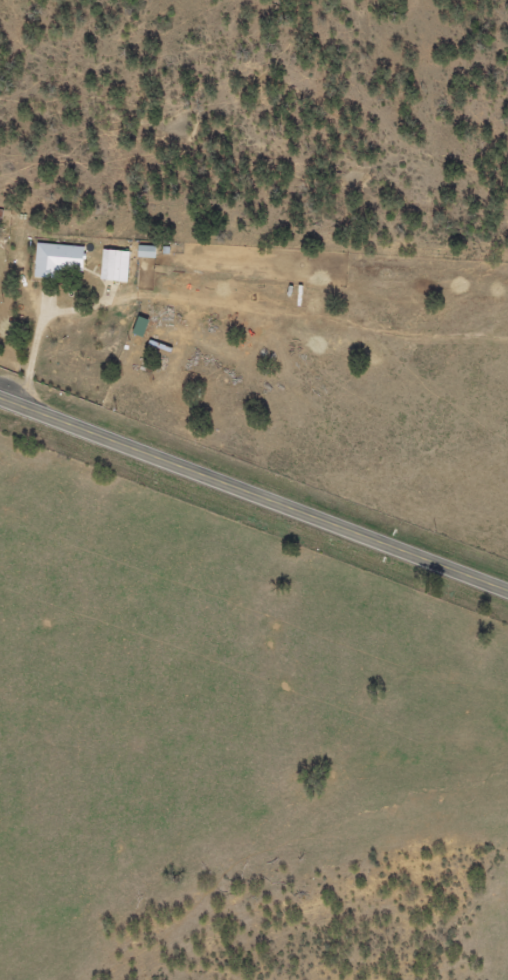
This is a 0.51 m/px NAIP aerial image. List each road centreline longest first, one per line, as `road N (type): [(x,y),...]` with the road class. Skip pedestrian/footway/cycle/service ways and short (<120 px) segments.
road 1 (primary): [(0,398),(507,593)]

